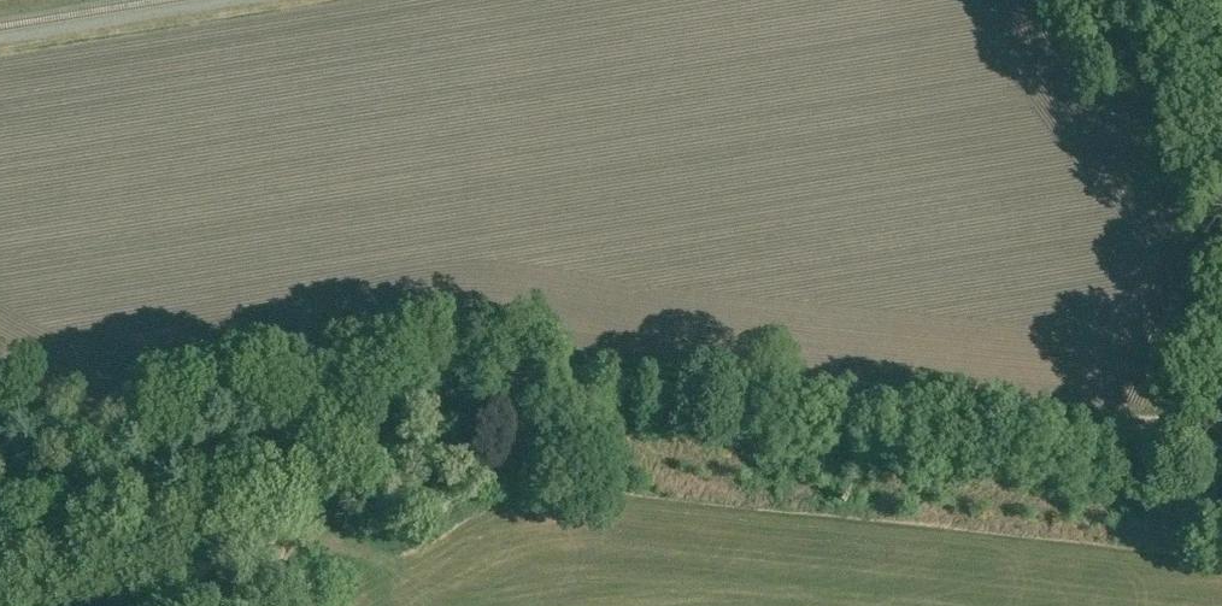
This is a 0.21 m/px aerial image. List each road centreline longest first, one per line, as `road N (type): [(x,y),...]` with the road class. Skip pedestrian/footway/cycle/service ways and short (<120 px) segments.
road 1 (track): [(1221,416),(1157,434),(921,418),(738,392),(494,379)]
road 2 (track): [(285,531),(0,578)]
road 3 (track): [(494,379),(429,405),(285,531)]
road 4 (track): [(1146,433),(1221,325)]

